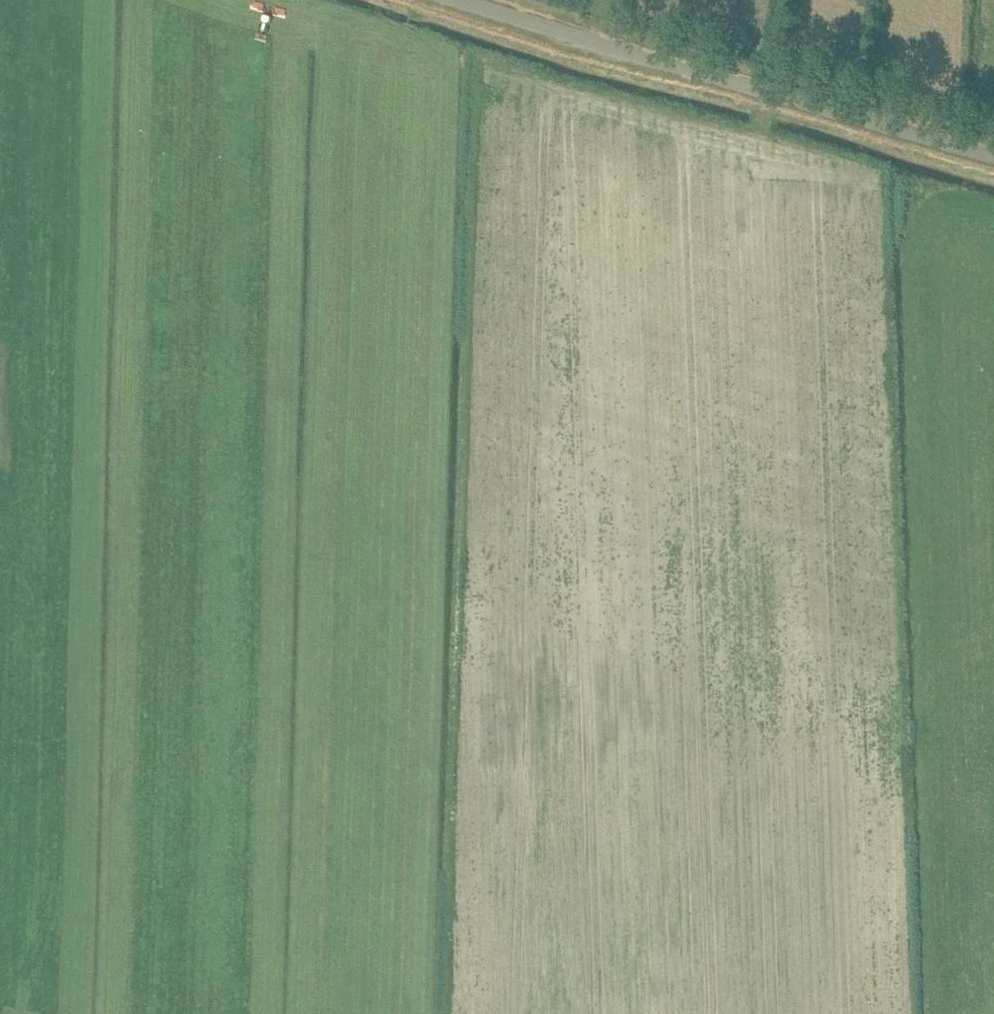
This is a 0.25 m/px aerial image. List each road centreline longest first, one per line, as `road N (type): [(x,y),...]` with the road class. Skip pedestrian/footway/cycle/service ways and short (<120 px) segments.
road 1 (unclassified): [(993,154),(465,0)]

